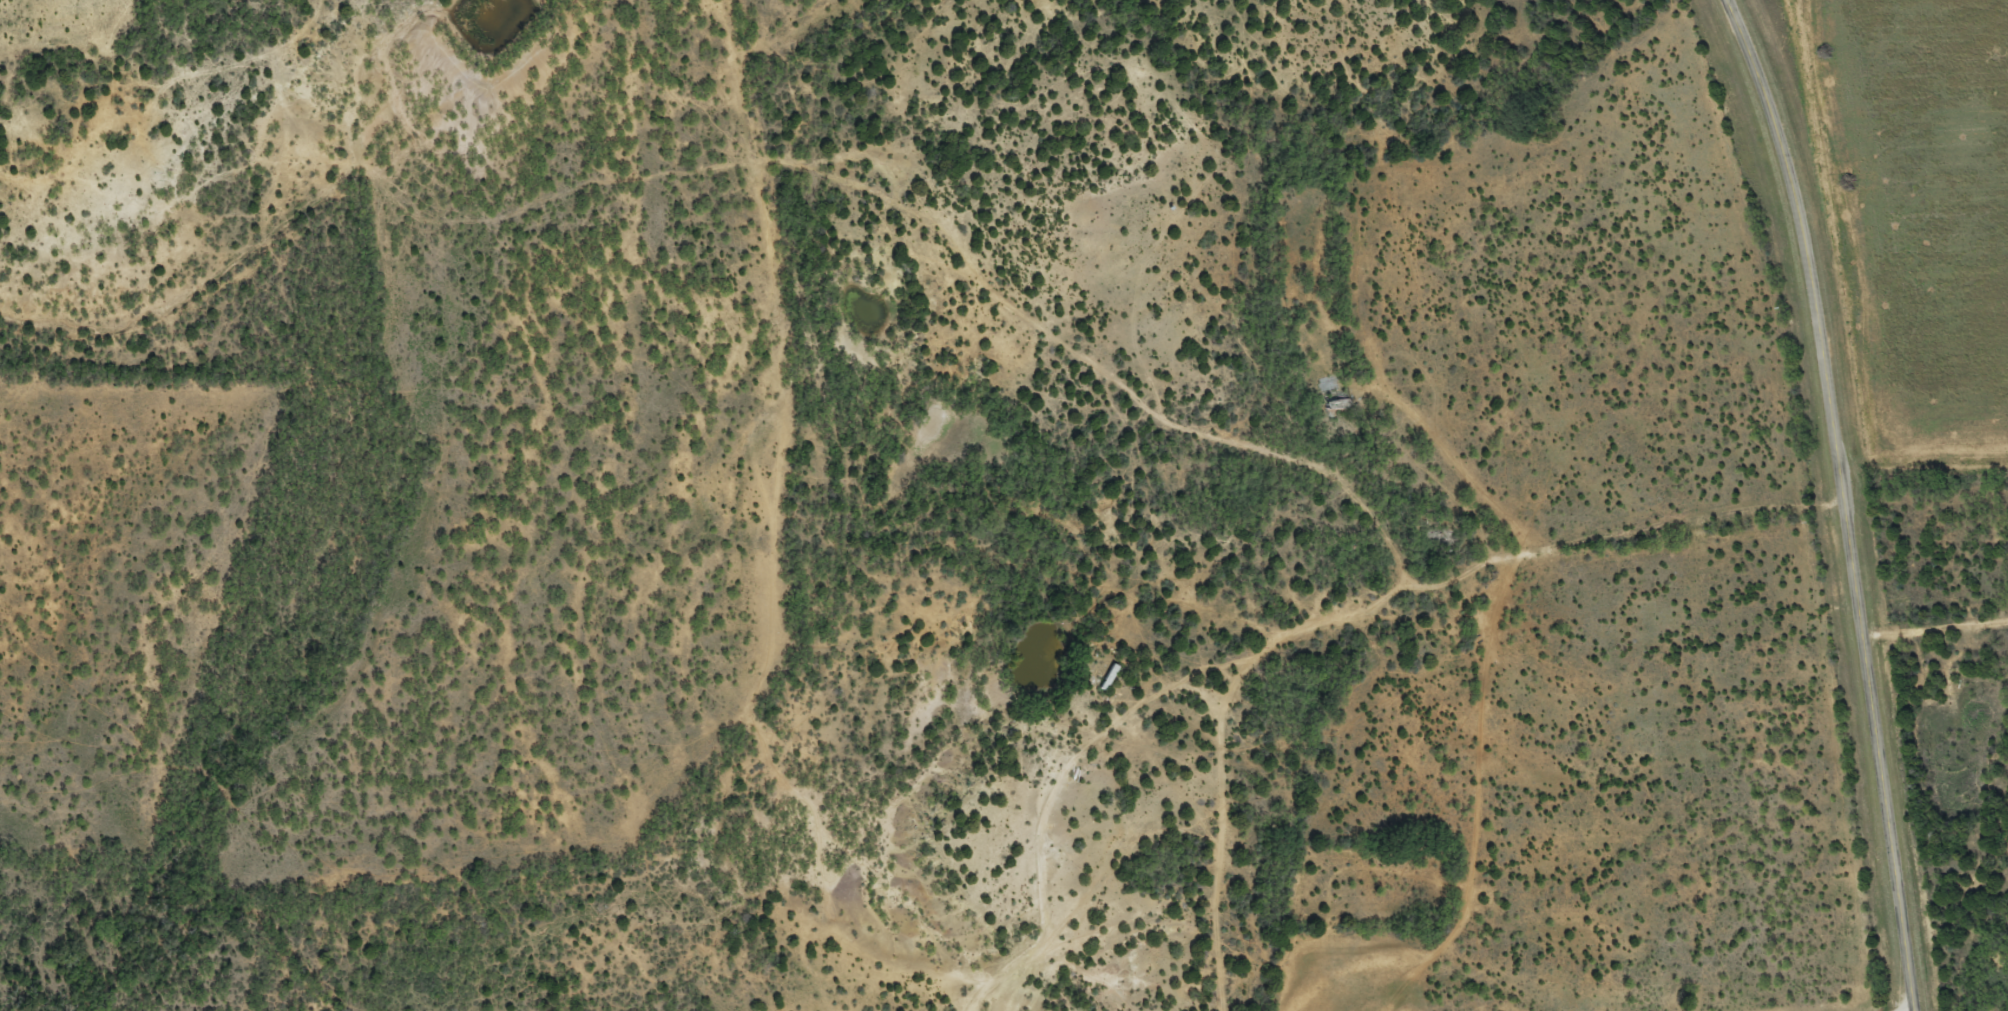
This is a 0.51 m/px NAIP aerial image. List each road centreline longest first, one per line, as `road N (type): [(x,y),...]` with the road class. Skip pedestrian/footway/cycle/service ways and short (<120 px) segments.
road 1 (tertiary): [(1729,0),(1768,98),(1819,308),(1918,1010)]
road 2 (residential): [(1482,577),(1444,617),(1237,674),(1132,773),(1097,935),(1109,995)]
road 3 (residential): [(1866,640),(1889,669),(2007,637)]

